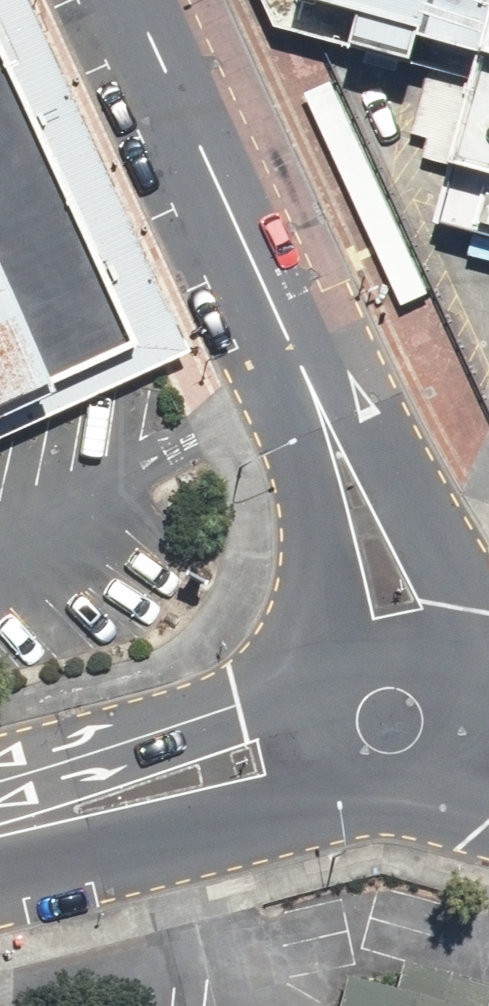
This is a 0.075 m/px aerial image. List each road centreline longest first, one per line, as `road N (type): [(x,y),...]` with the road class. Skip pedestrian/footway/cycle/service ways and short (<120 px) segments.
road 1 (tertiary): [(231,215),(386,468),(462,661)]
road 2 (tertiary): [(308,663),(306,508),(231,215)]
road 3 (secondary): [(306,770),(214,773),(0,827)]
road 4 (tertiary): [(134,0),(231,215)]
road 5 (secondary): [(466,768),(426,803),(373,812),(324,790),(306,770)]
road 6 (secondary): [(308,663),(353,629),(381,624),(436,639),(462,661)]

